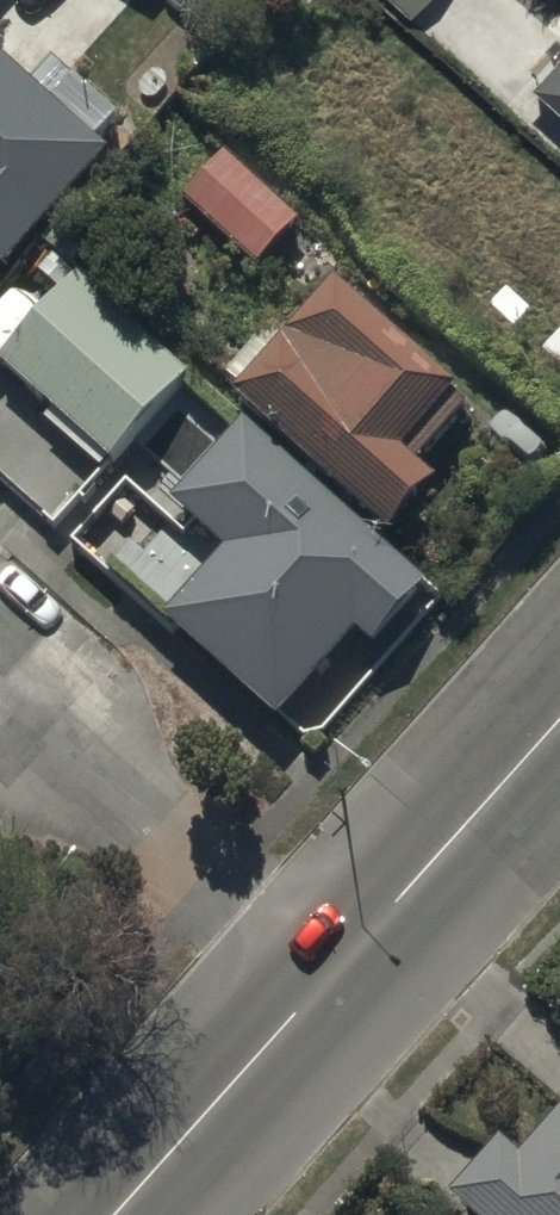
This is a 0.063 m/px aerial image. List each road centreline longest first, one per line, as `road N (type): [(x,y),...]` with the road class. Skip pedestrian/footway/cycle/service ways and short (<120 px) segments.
road 1 (residential): [(0,701),(319,989)]
road 2 (tertiary): [(559,720),(319,989)]
road 3 (tertiary): [(319,989),(116,1214)]

